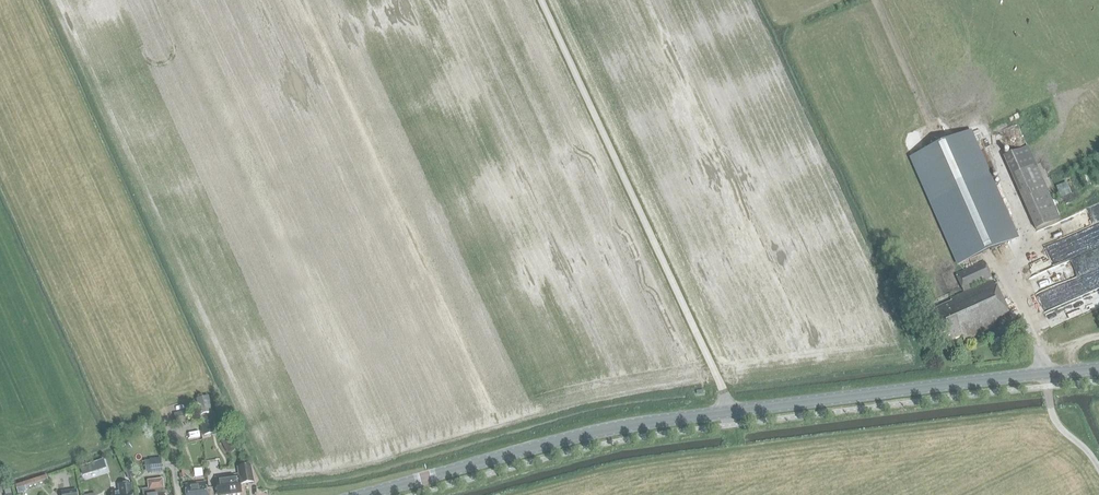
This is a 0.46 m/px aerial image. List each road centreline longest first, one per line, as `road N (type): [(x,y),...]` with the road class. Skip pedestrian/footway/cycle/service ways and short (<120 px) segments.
road 1 (tertiary): [(1098,368),(617,427),(432,478)]

